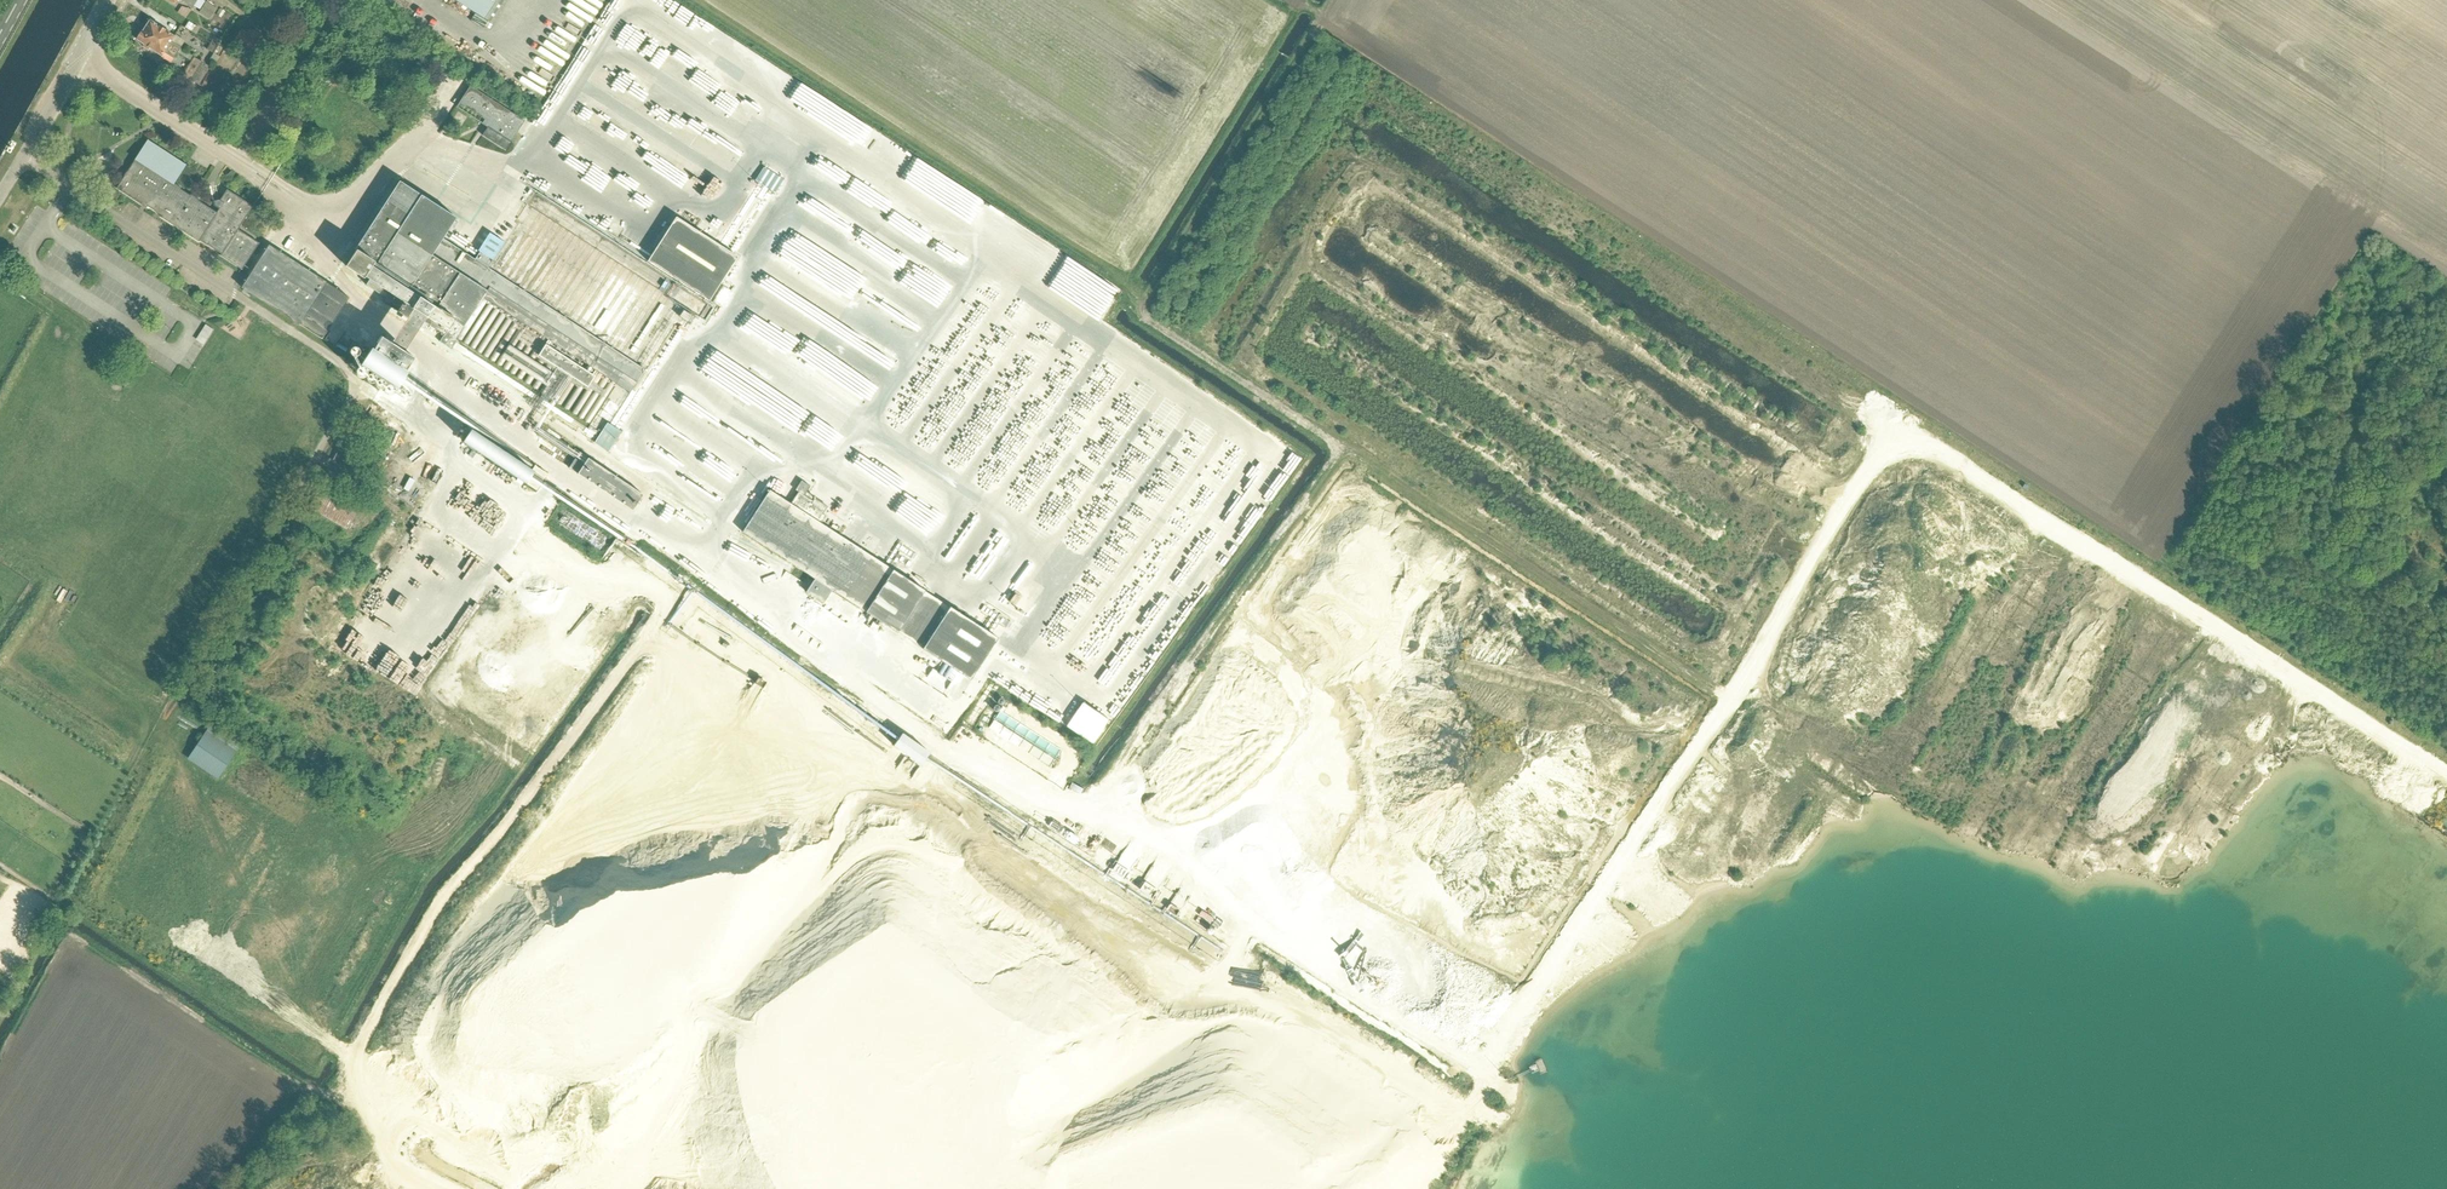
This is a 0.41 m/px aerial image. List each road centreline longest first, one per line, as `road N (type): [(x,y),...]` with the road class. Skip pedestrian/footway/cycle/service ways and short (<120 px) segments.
road 1 (unclassified): [(0,195),(106,0)]

